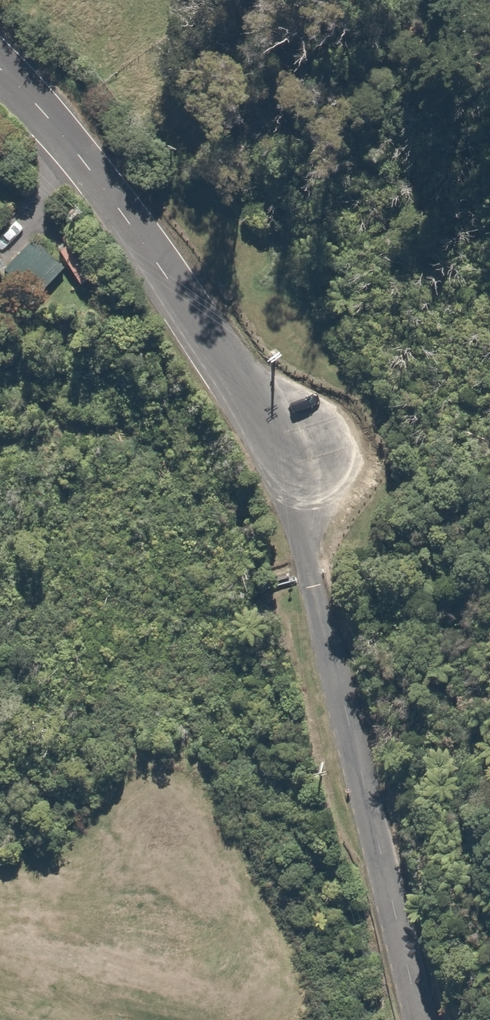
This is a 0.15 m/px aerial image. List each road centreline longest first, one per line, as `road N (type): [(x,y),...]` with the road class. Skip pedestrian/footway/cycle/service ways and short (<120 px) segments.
road 1 (unclassified): [(0,68),(87,164),(162,269),(287,479),(423,1019)]
road 2 (track): [(287,479),(434,420),(489,592)]

